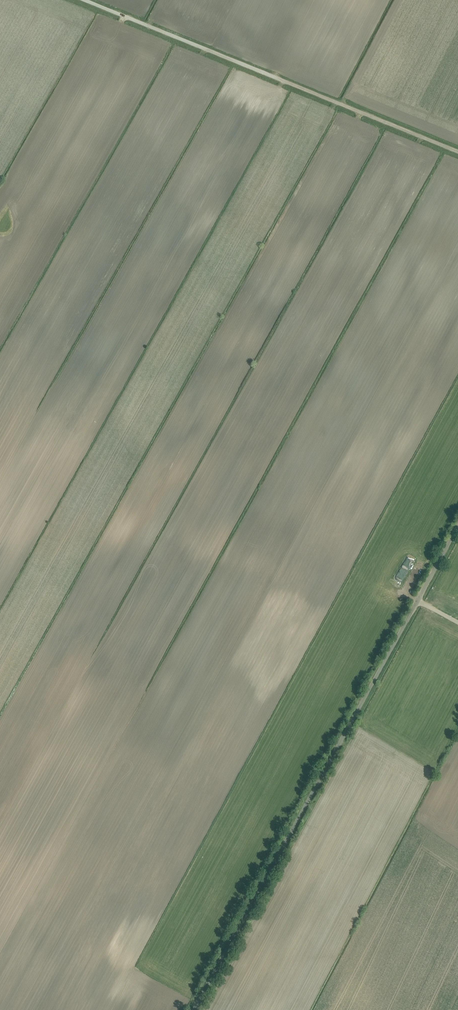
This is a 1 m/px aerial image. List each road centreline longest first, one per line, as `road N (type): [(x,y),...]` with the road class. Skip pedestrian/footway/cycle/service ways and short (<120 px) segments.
road 1 (unclassified): [(457,524),(196,1009)]
road 2 (unclassified): [(457,152),(83,0)]

